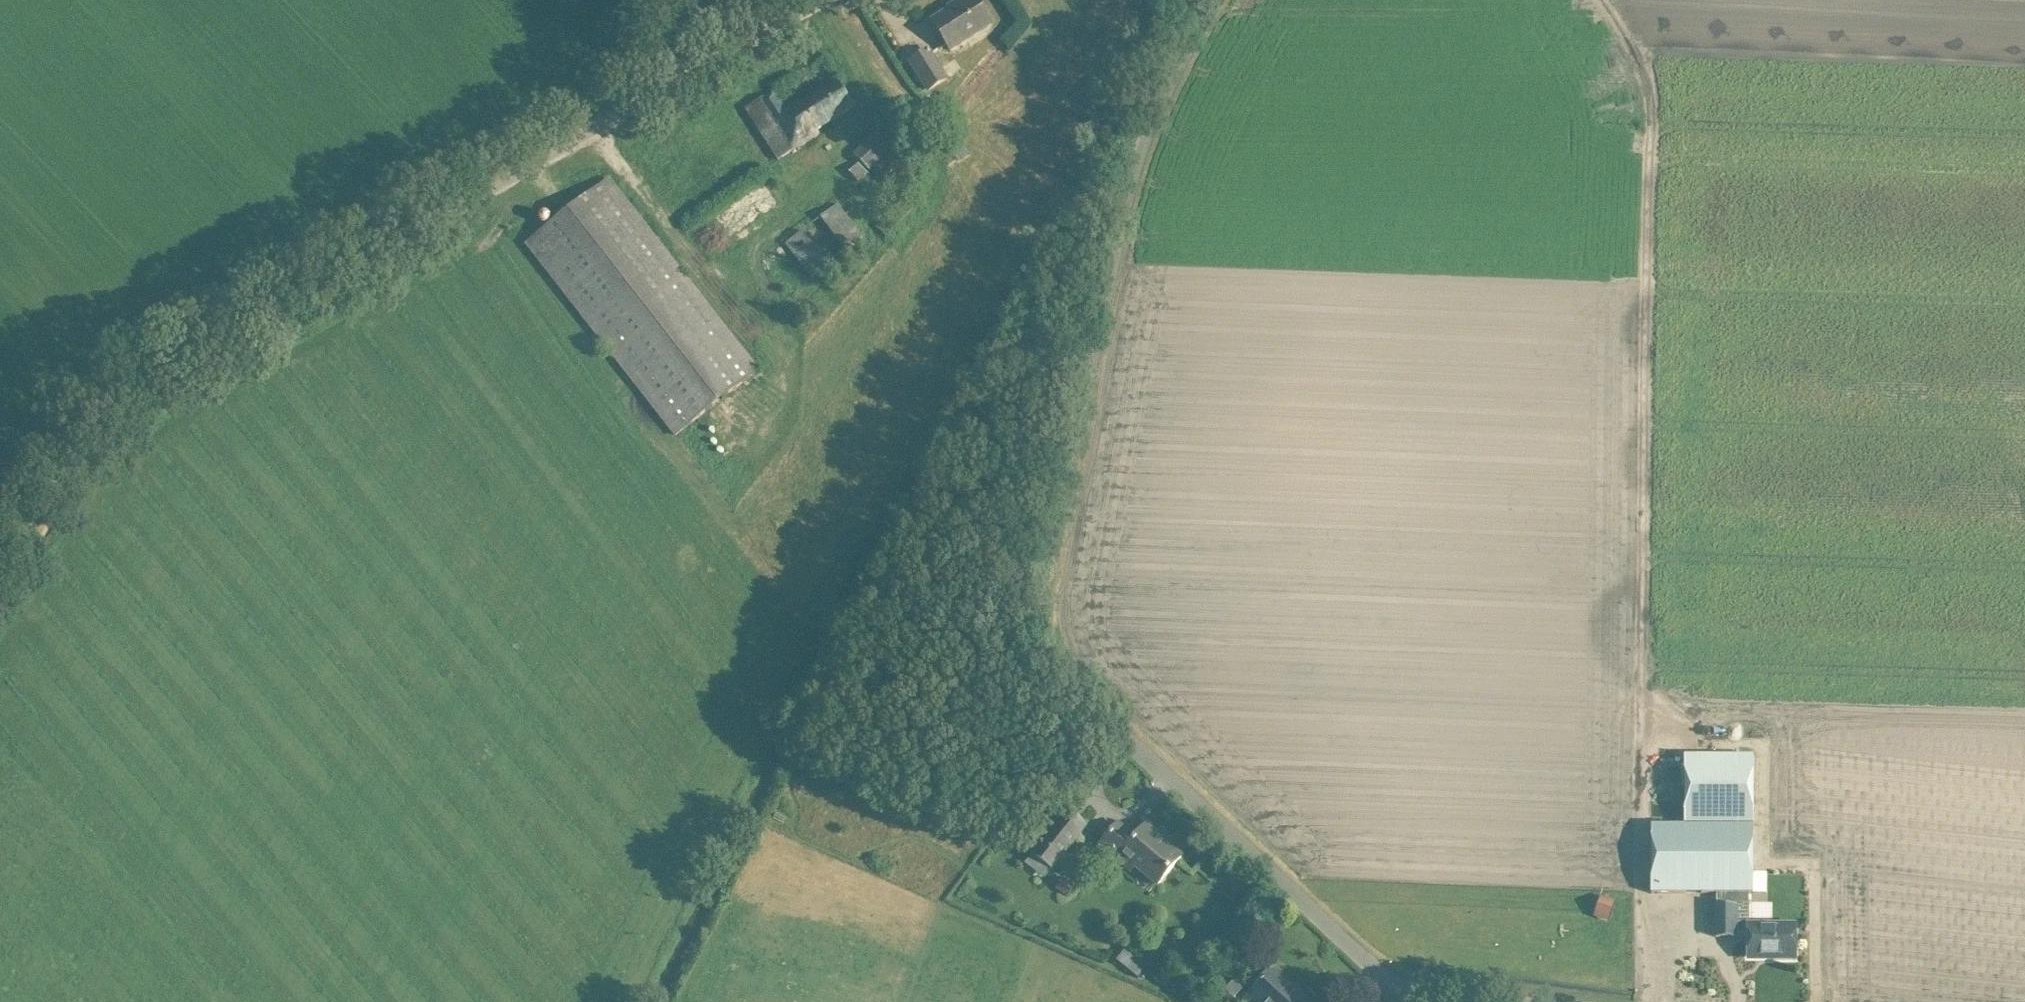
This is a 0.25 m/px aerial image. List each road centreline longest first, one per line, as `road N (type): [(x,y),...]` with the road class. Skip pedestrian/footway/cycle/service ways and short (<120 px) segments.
road 1 (unclassified): [(1389,995),(1088,706),(1049,656),(1037,592),(1119,205),(1207,0)]
road 2 (unclassified): [(0,559),(81,434),(126,395),(820,0)]

